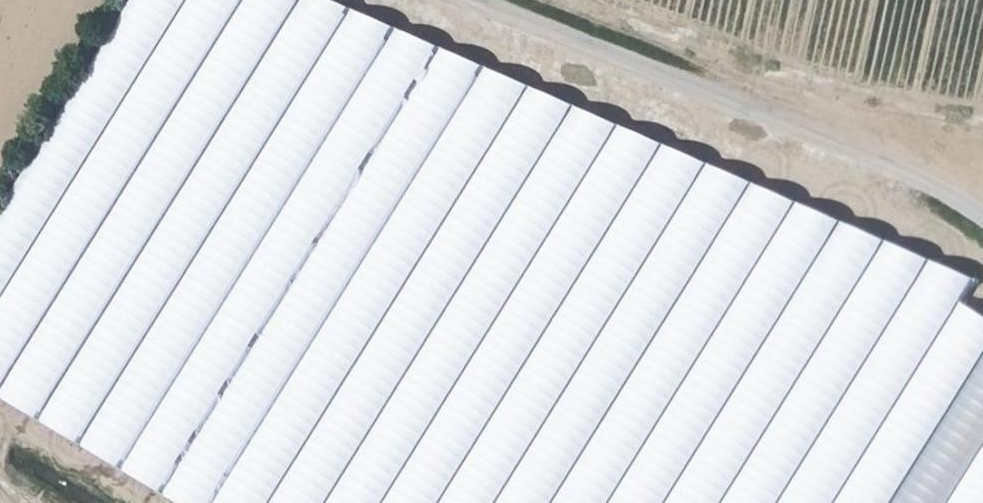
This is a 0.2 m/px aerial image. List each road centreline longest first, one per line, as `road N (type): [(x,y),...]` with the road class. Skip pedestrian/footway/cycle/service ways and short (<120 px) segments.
road 1 (track): [(456,0),(982,212)]

